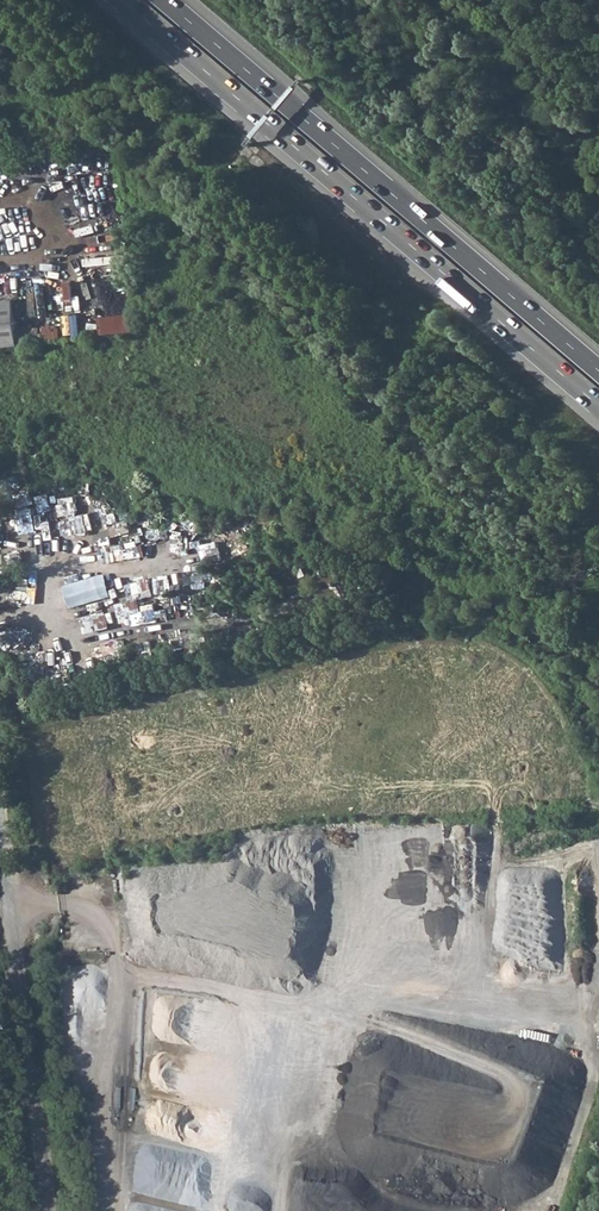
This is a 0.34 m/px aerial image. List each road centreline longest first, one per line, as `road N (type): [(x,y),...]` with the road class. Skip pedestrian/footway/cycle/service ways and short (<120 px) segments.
road 1 (trunk): [(121,0),(598,407)]
road 2 (trunk): [(598,367),(166,0)]
road 3 (residential): [(0,853),(47,1210)]

